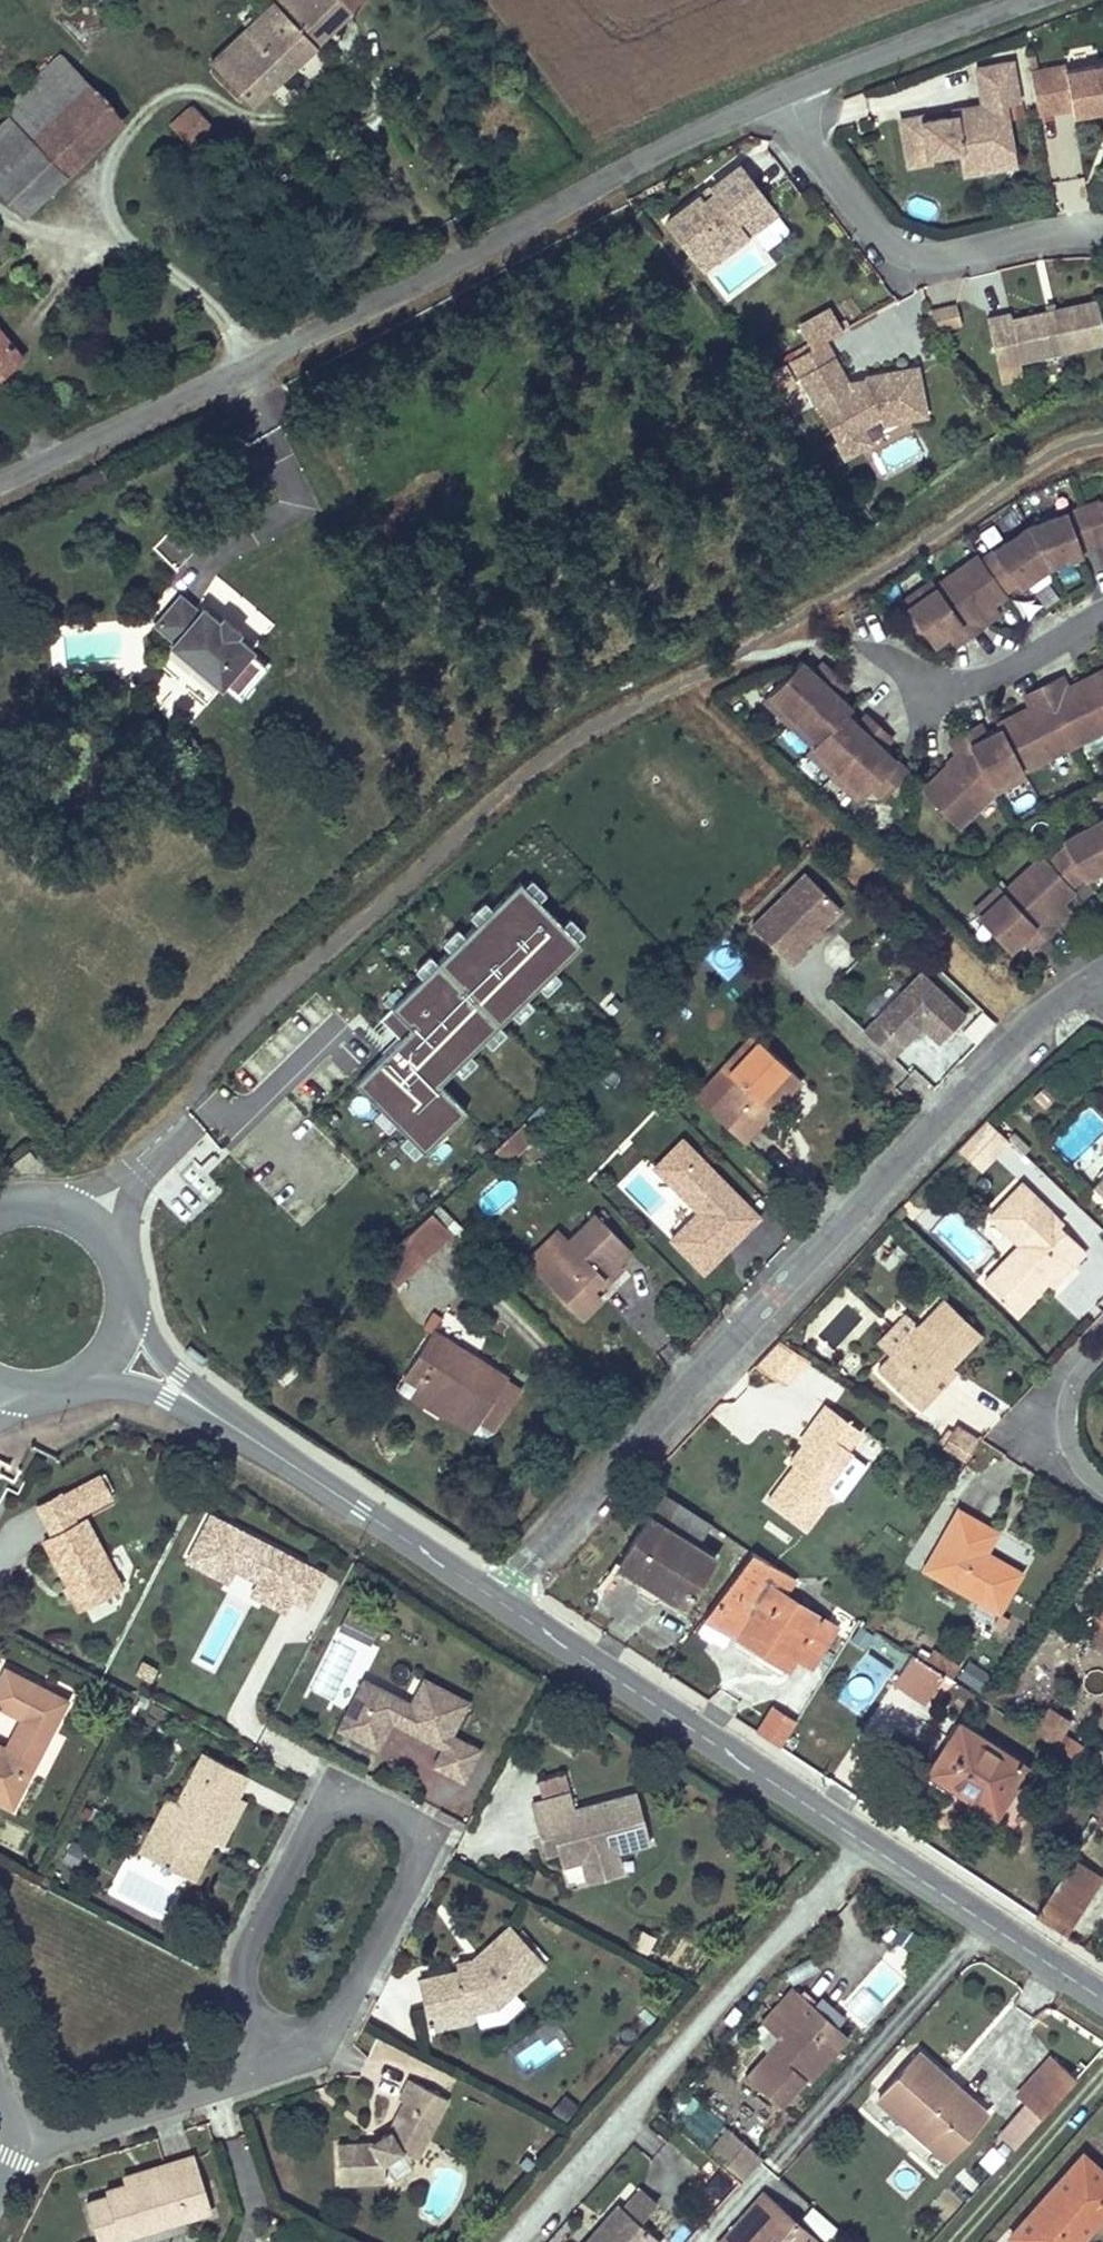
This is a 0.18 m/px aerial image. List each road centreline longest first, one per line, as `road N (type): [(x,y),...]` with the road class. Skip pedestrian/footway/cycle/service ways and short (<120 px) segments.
road 1 (residential): [(0,487),(785,87)]
road 2 (residential): [(498,1601),(1000,1058),(1102,968)]
road 3 (secondary): [(1102,2004),(498,1601)]
road 4 (residential): [(268,2072),(305,2059),(329,2032),(425,1839),(331,1784),(243,1959)]
road 5 (residential): [(785,87),(909,256),(1102,239)]
road 6 (secondary): [(498,1601),(210,1410)]
road 7 (residential): [(20,2152),(268,2072)]
road 8 (residential): [(785,87),(1009,0)]
road 9 (residential): [(1102,611),(930,694)]
road 10 (residential): [(1102,1336),(1064,1376),(1054,1418),(1069,1465),(1102,1487)]
road 11 (secondary): [(88,1378),(210,1410)]
road 12 (secondary): [(210,1410),(129,1314)]

